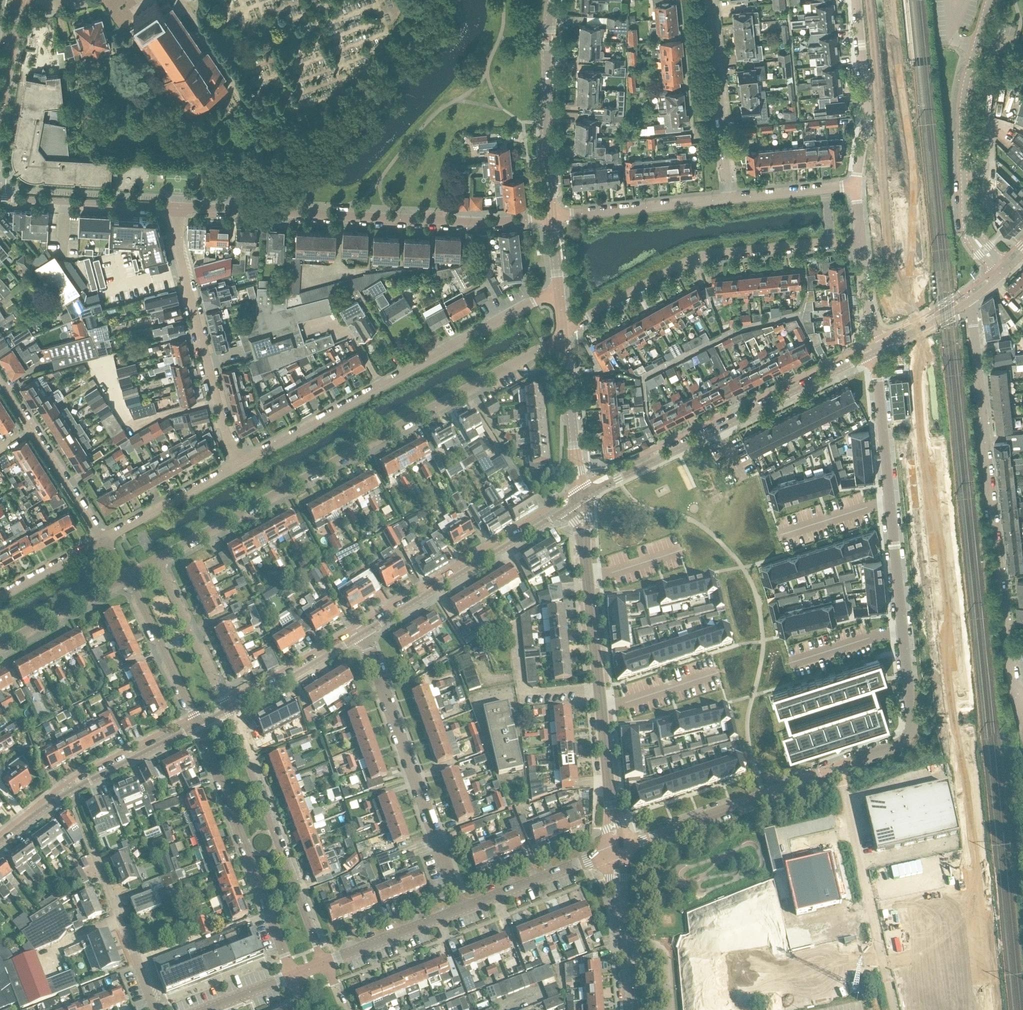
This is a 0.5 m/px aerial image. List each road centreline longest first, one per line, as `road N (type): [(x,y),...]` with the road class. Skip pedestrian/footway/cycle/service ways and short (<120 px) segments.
road 1 (residential): [(156,560),(563,336)]
road 2 (residential): [(841,766),(896,745),(911,730),(874,352)]
road 3 (residential): [(179,208),(488,223),(550,216)]
road 4 (residential): [(558,285),(241,463)]
road 5 (unclassified): [(616,850),(580,500)]
road 6 (unclassified): [(580,500),(874,352)]
road 7 (residential): [(563,331),(697,258),(861,239)]
road 8 (residential): [(462,909),(363,634)]
road 9 (residential): [(325,963),(227,710)]
road 10 (residential): [(198,725),(293,975)]
road 11 (residential): [(241,463),(225,431),(181,263),(179,208)]
road 12 (unclassified): [(363,634),(580,500)]
road 13 (unclassified): [(893,1009),(841,766)]
road 14 (residential): [(616,850),(841,766)]
road 15 (residential): [(970,229),(964,92),(989,0)]
road 16 (unclassified): [(0,842),(56,801),(198,725)]
road 17 (unclassified): [(550,216),(550,0)]
road 18 (residential): [(710,0),(728,197)]
road 19 (residential): [(856,185),(866,100),(856,0)]
road 20 (residential): [(0,198),(179,208)]
road 21 (residential): [(728,197),(550,216)]
road 22 (residential): [(156,1009),(93,849)]
road 23 (residential): [(227,710),(156,560)]
road 24 (unclassified): [(462,909),(616,850)]
road 25 (unclassified): [(580,500),(563,336)]
road 26 (residential): [(127,577),(198,725)]
road 27 (residential): [(241,463),(101,540)]
road 28 (unclassified): [(630,1009),(616,850)]
road 29 (unclassified): [(227,710),(363,634)]
road 30 (unclassified): [(325,963),(462,909)]
road 31 (residential): [(0,647),(127,577)]
road 32 (residential): [(991,436),(971,300)]
road 33 (residential): [(101,540),(31,430)]
road 34 (residential): [(856,185),(728,197)]

